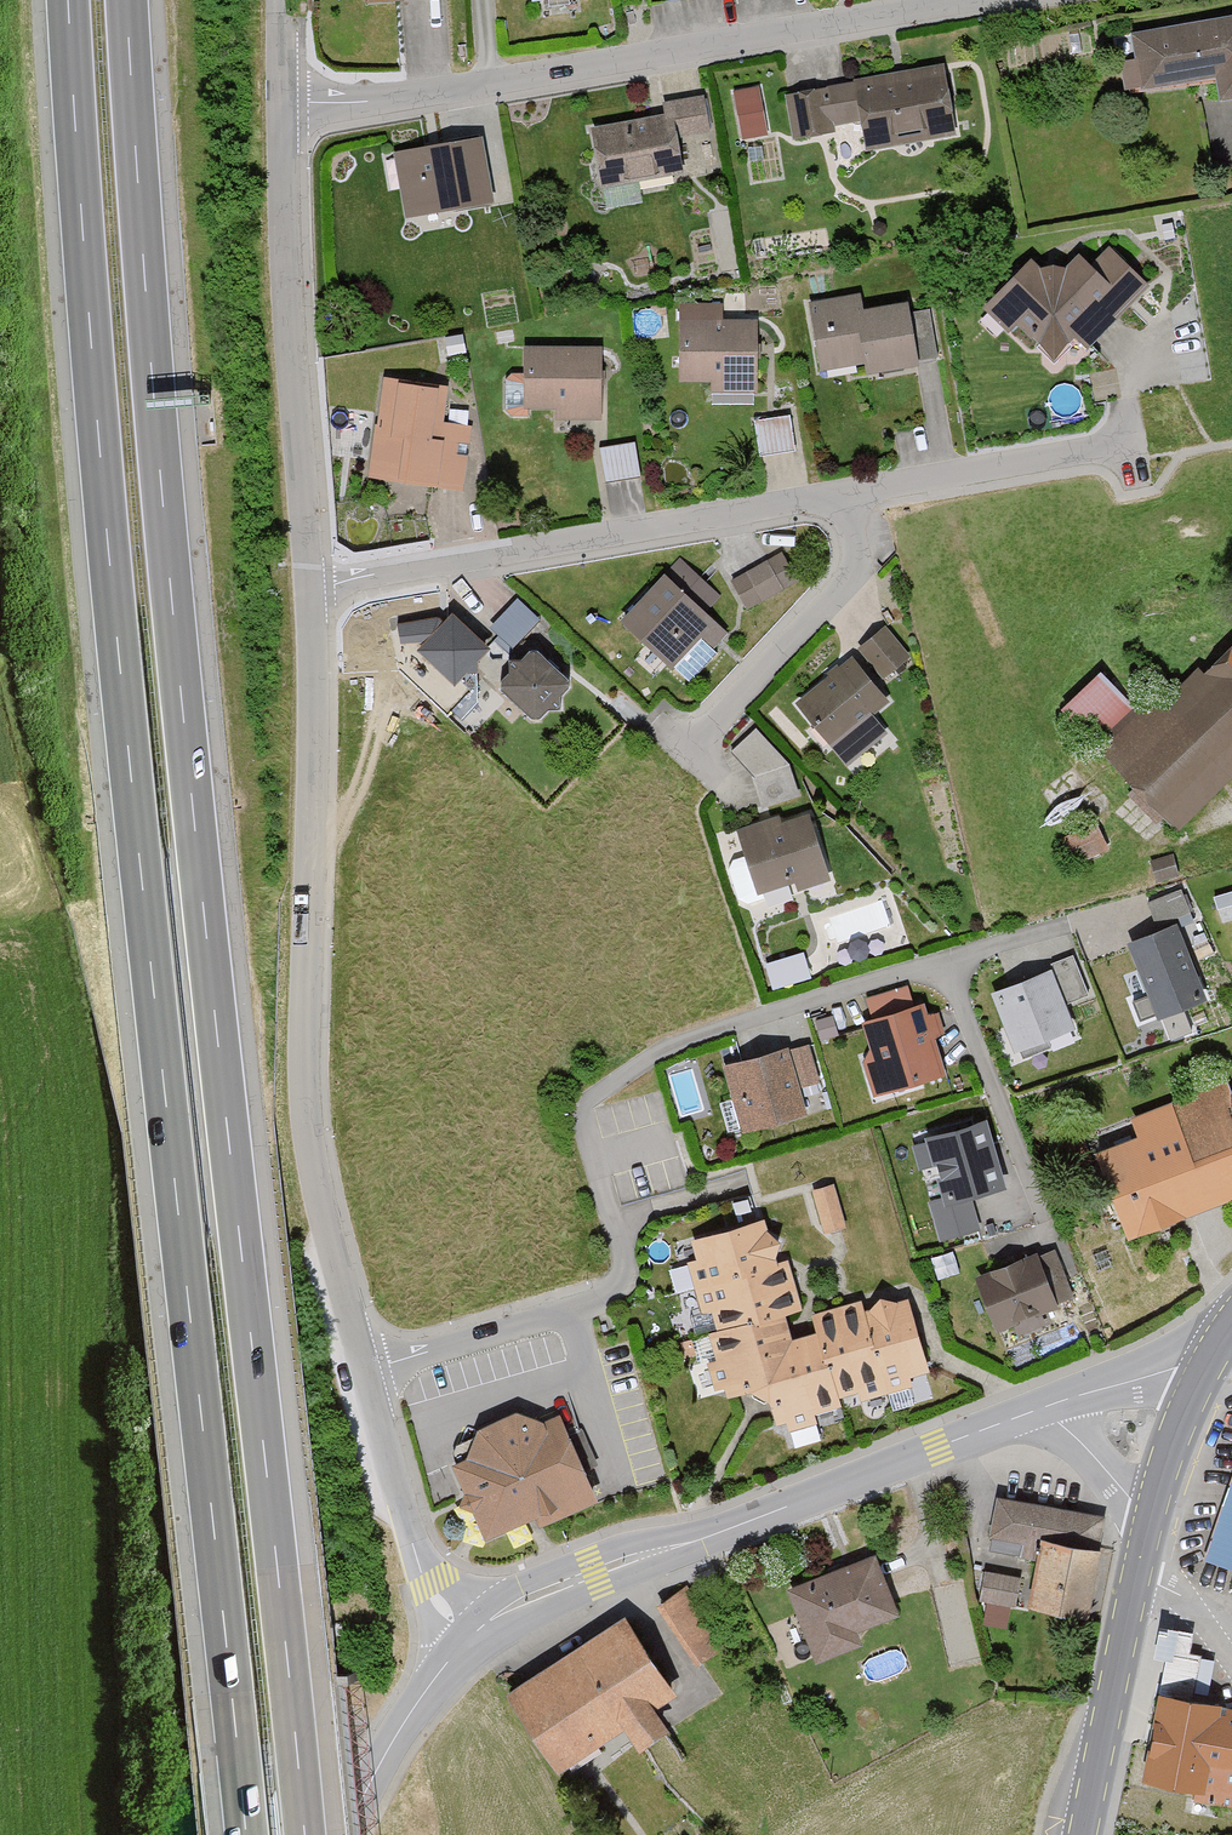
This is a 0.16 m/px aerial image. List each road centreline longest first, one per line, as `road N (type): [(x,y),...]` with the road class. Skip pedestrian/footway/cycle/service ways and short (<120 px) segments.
road 1 (motorway): [(306,1834),(163,520),(127,0)]
road 2 (motorway): [(69,0),(106,528),(247,1834)]
road 3 (residential): [(1121,910),(663,1048),(582,1103),(624,1279),(607,1296),(365,1371)]
road 4 (residential): [(314,592),(1133,446)]
road 5 (unclassified): [(365,1371),(320,1210),(305,1116),(314,592)]
road 6 (residential): [(285,104),(484,86),(956,0)]
road 7 (tertiary): [(1050,1405),(551,1589),(465,1646)]
road 8 (unclassified): [(314,592),(286,199)]
road 9 (unclassified): [(465,1646),(429,1582),(365,1371)]
road 10 (primary): [(1137,1573),(1084,1834)]
road 11 (tertiary): [(465,1646),(415,1707),(341,1834)]
road 12 (primary): [(1213,1349),(1150,1522)]
road 13 (tertiary): [(1213,1349),(1050,1405)]
road 14 (tertiary): [(1050,1405),(1150,1522)]
road 15 (track): [(108,1682),(122,1834)]
road 16 (residential): [(1231,1664),(1188,1604),(1137,1573)]

